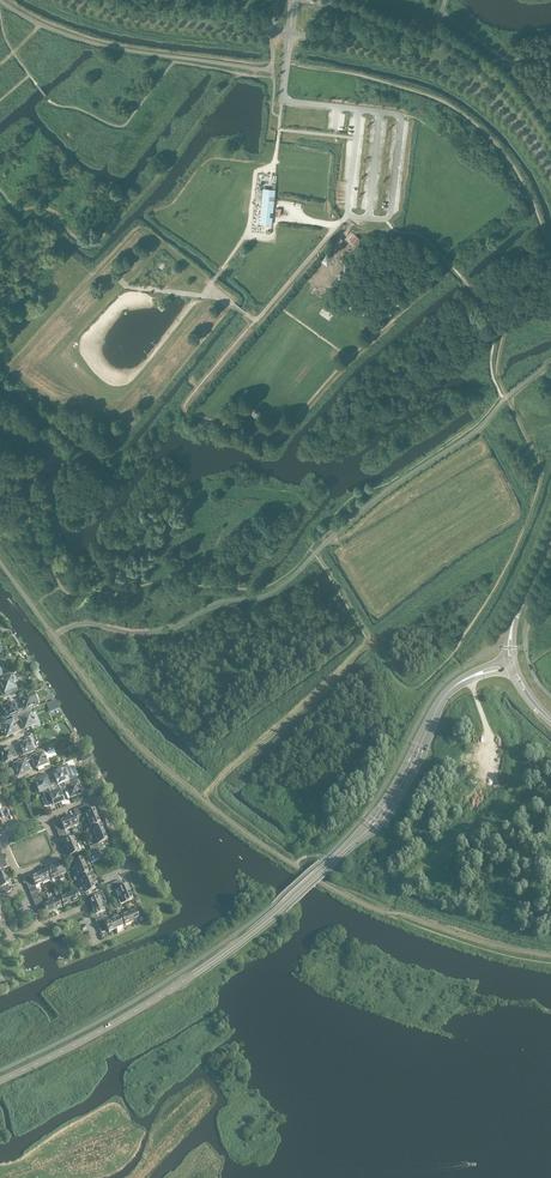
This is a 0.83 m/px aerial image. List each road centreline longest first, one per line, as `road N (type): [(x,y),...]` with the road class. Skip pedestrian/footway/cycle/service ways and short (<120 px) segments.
road 1 (unclassified): [(0,1081),(188,979),(286,906),(355,840)]
road 2 (unclassified): [(550,165),(521,117),(465,64),(401,28),(309,0)]
road 3 (unclassified): [(291,33),(440,70),(491,102),(550,165)]
road 4 (unclassified): [(506,660),(442,695),(396,785),(355,840)]
road 5 (unclassified): [(355,840),(381,823),(399,796),(449,695),(509,671)]
road 6 (unclassified): [(77,0),(137,17),(291,33)]

